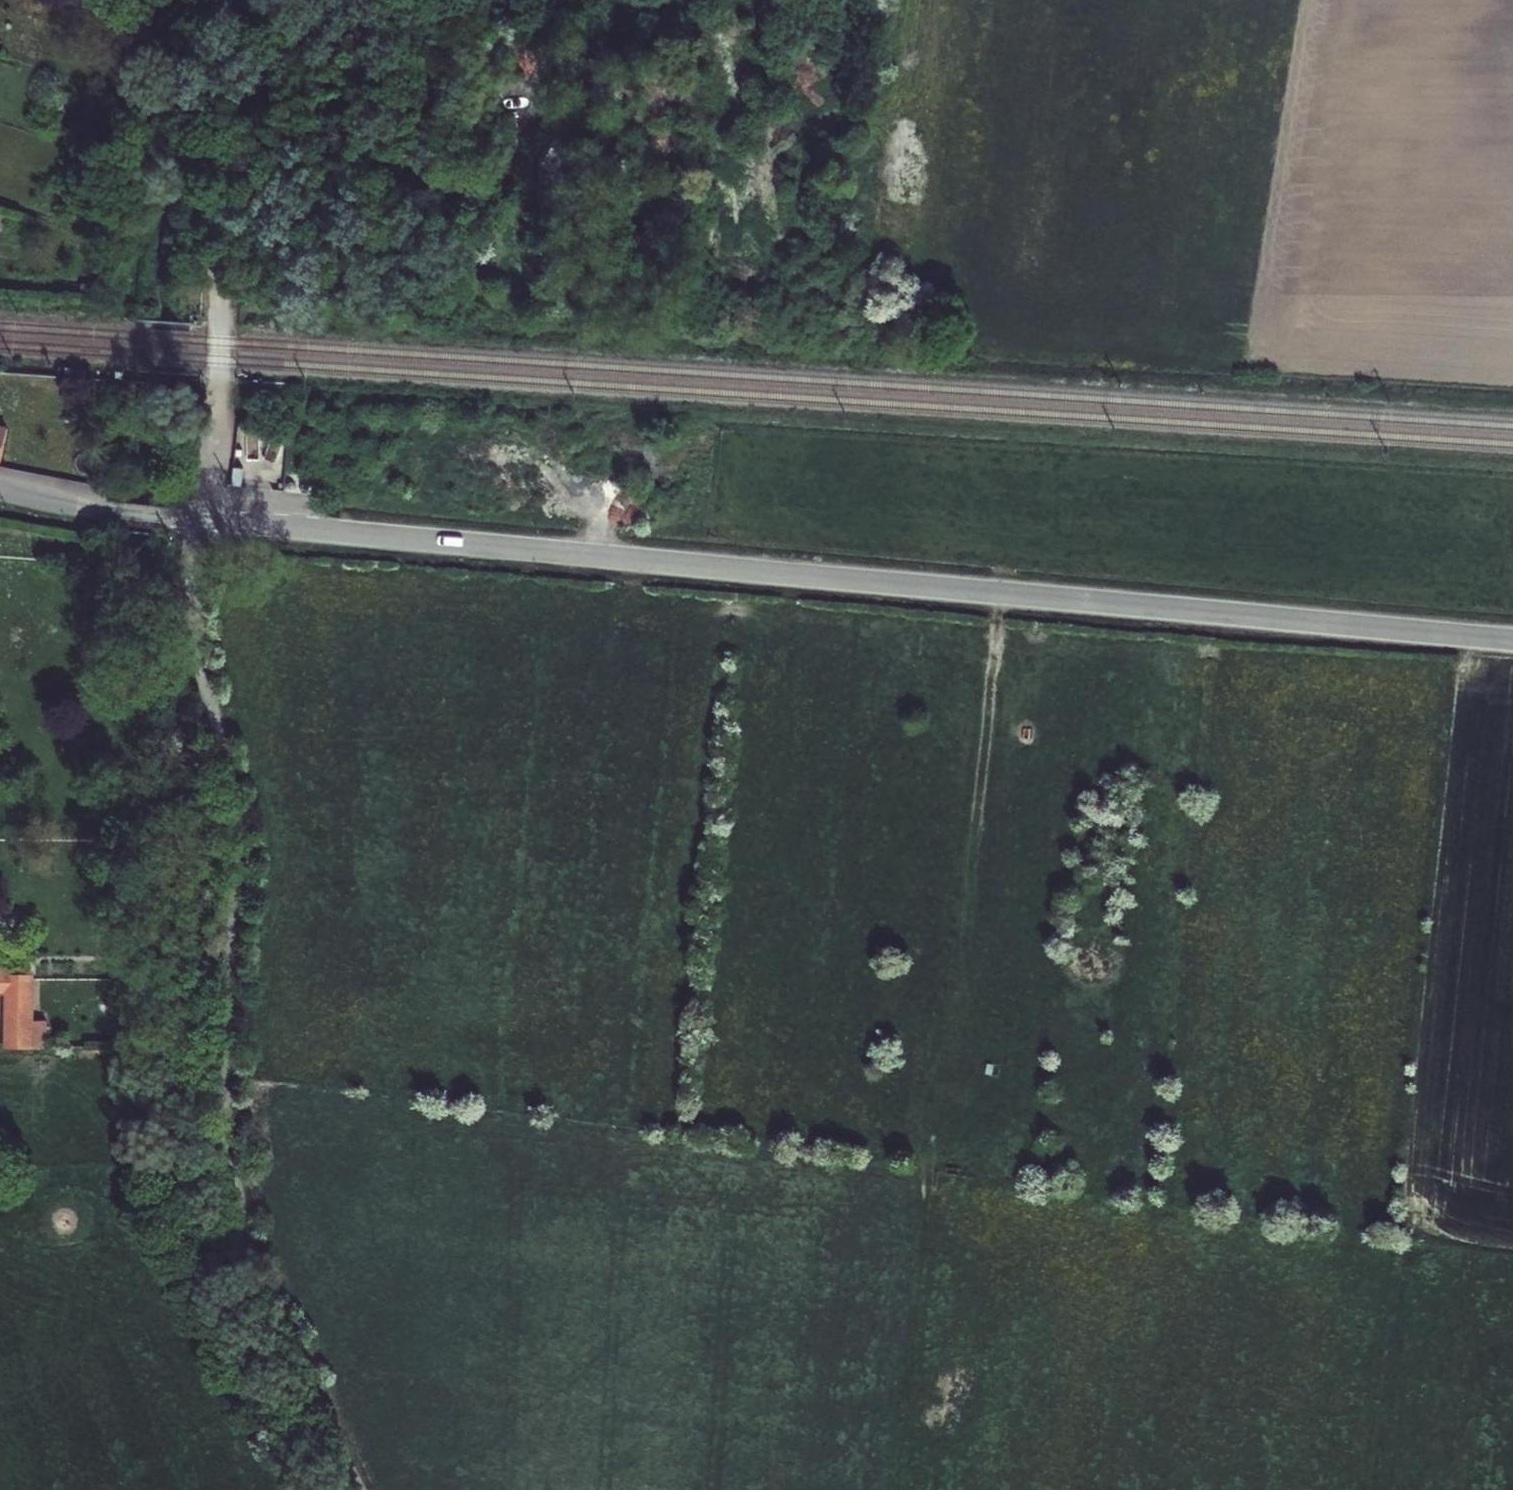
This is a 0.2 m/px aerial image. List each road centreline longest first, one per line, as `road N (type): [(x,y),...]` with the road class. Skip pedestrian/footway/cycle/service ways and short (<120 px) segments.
road 1 (tertiary): [(0,491),(105,511),(1512,642)]

